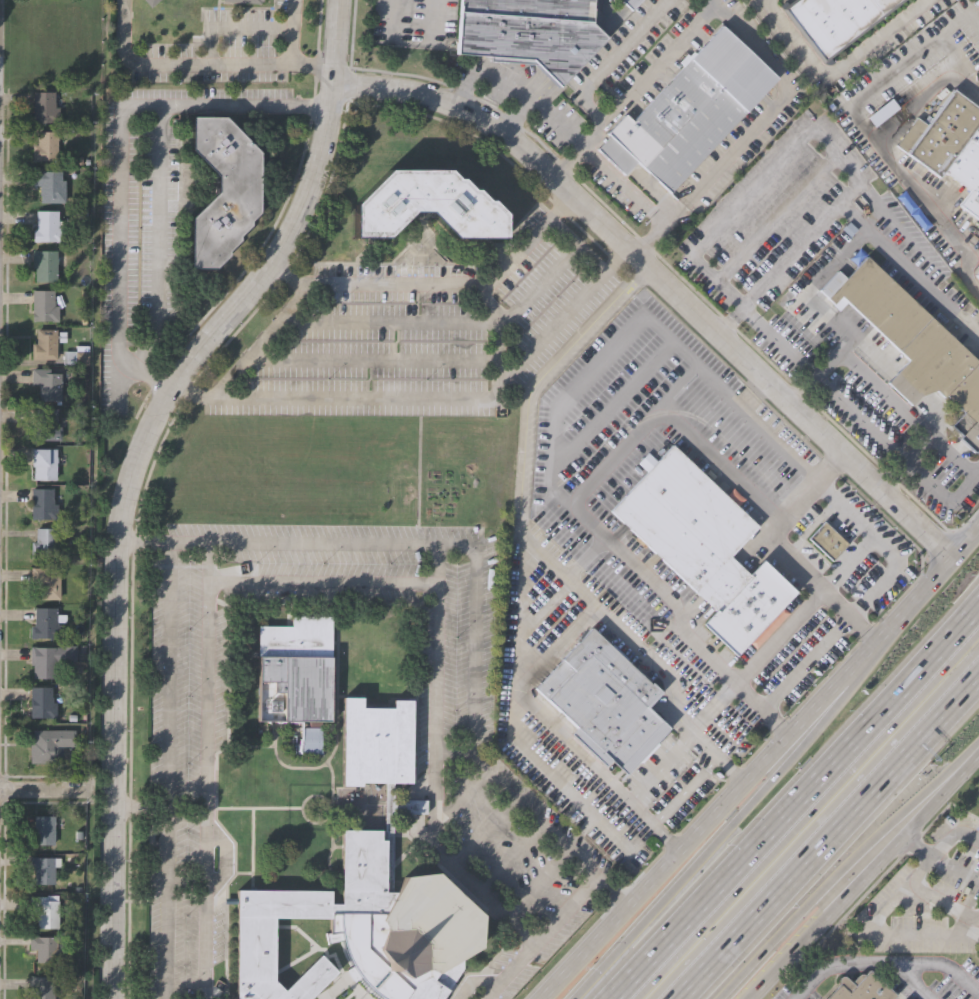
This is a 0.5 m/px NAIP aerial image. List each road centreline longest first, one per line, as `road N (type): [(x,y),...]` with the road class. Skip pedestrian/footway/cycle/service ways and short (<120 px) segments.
road 1 (tertiary): [(336,0),(320,155),(303,207),(253,288),(169,392),(122,514),(115,998)]
road 2 (residential): [(958,561),(506,135),(437,99),(382,84),(330,83)]
road 3 (motorway): [(978,607),(612,998)]
road 4 (motorway): [(978,630),(634,998)]
road 5 (motorway): [(646,998),(978,644)]
road 6 (motorway): [(675,998),(978,675)]
road 7 (secondary): [(834,681),(536,998)]
road 8 (secondary): [(747,998),(956,775)]
road 9 (motorway): [(771,779),(625,941)]
road 10 (secondary): [(978,535),(834,681)]
road 11 (motorway): [(716,998),(844,864)]
road 12 (motorway): [(844,864),(956,775)]

